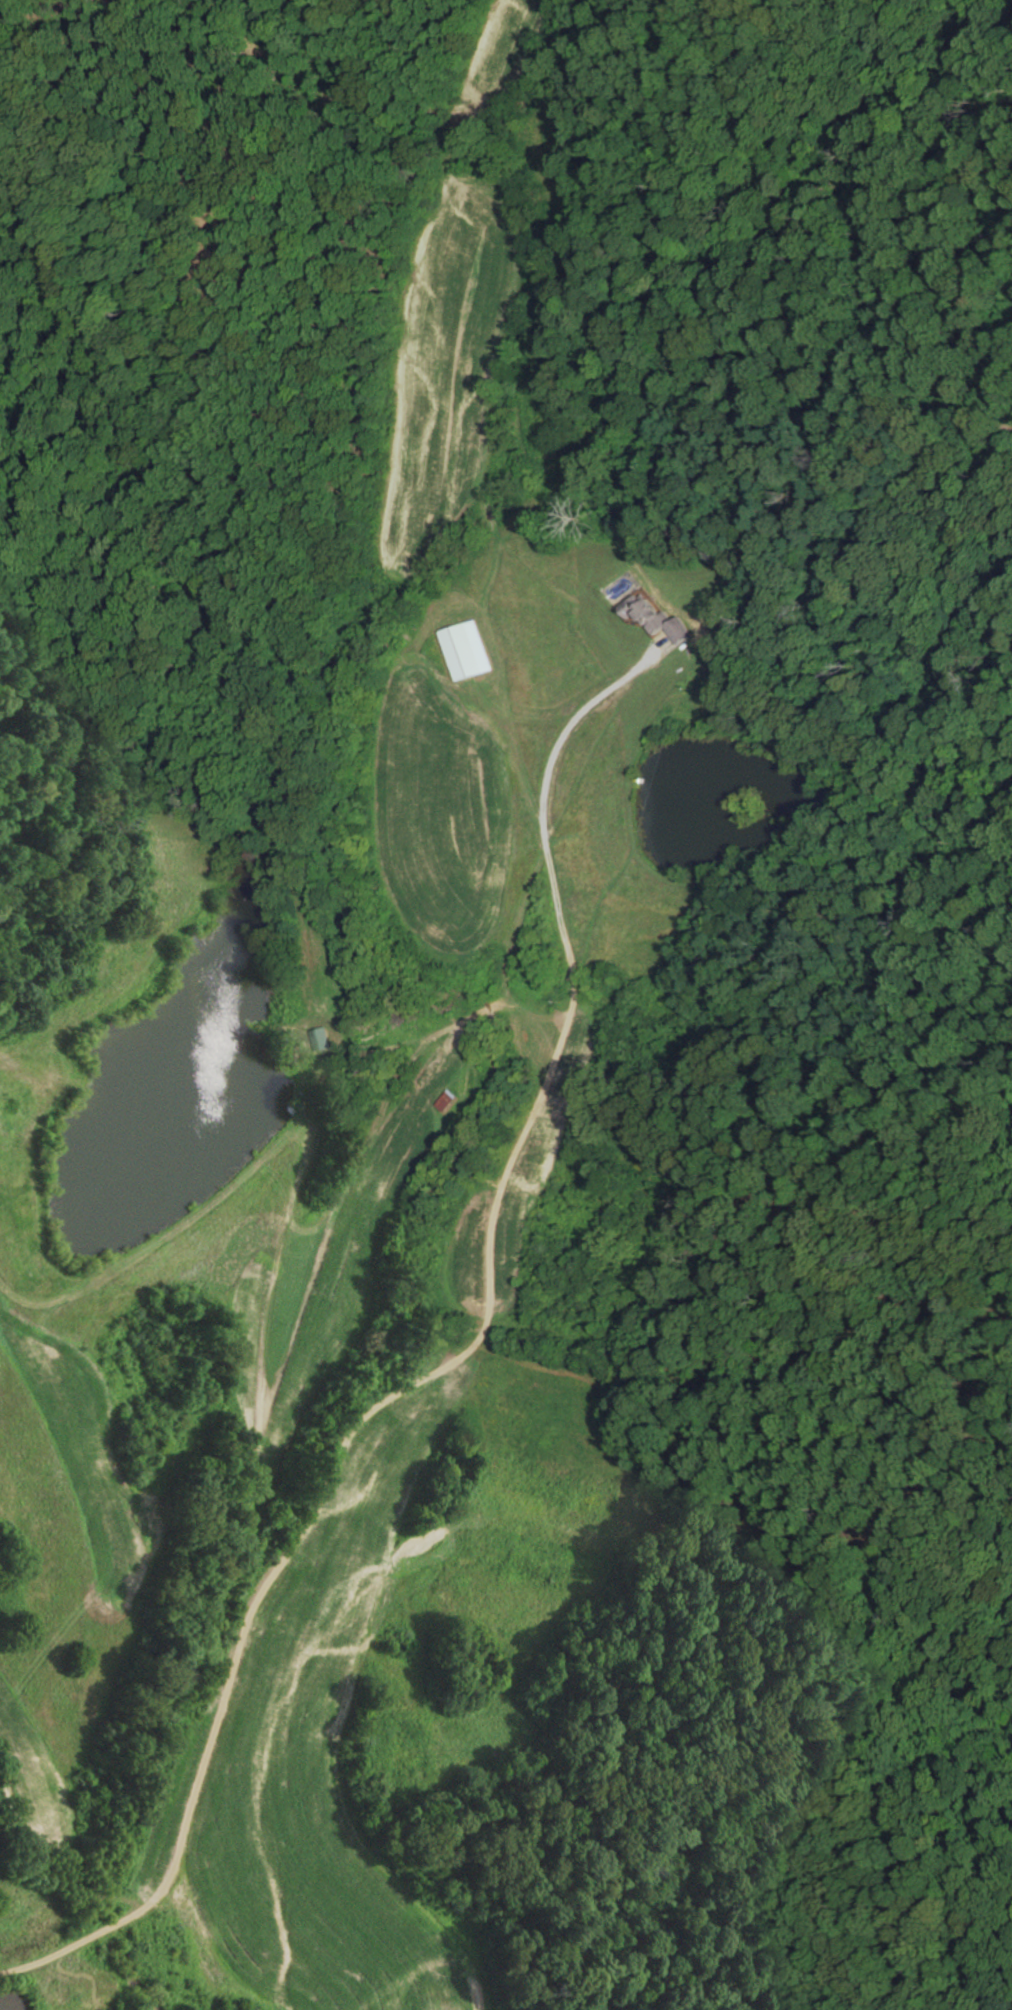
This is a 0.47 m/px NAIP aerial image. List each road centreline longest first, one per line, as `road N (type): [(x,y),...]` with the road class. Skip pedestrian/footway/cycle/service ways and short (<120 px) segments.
road 1 (residential): [(0,1975),(134,1913),(163,1889),(237,1637),(264,1580),(364,1408),(478,1332),(489,1301),(491,1216),(503,1167),(576,999),(547,860),(543,784),(561,737),(644,659)]

